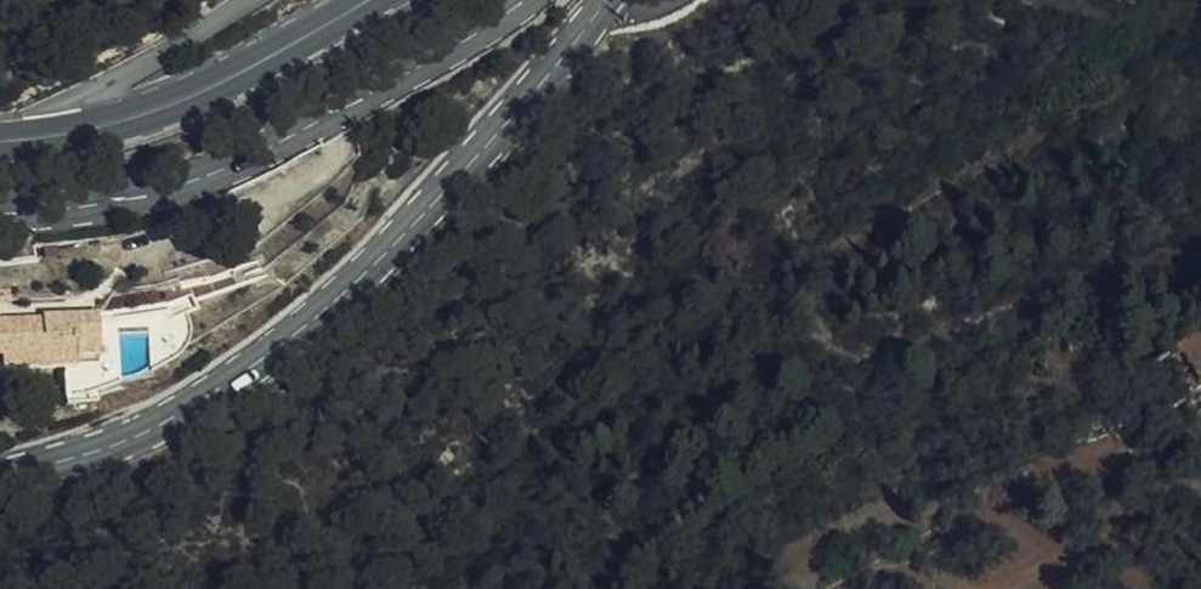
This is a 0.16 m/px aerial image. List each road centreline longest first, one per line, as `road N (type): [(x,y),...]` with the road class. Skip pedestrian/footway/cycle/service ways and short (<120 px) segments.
road 1 (tertiary): [(609,0),(432,209),(301,331),(187,409),(110,448),(0,476)]
road 2 (tertiary): [(0,210),(148,195),(434,61),(525,0)]
road 3 (primary): [(0,138),(127,119),(289,47),(367,0)]

